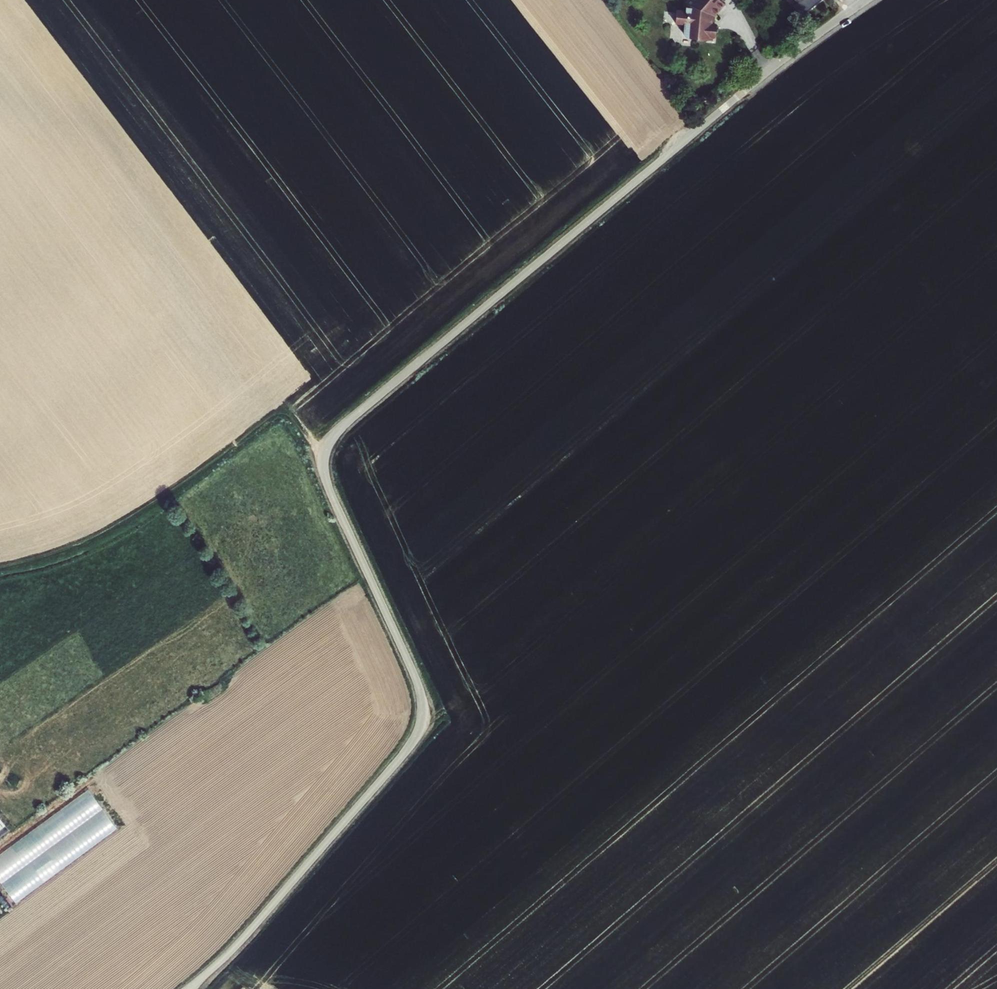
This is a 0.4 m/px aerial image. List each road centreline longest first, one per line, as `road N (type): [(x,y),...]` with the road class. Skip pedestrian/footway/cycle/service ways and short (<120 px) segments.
road 1 (tertiary): [(188,988),(325,843),(422,722),(416,678),(329,488),(331,436),(771,69),(866,0)]

